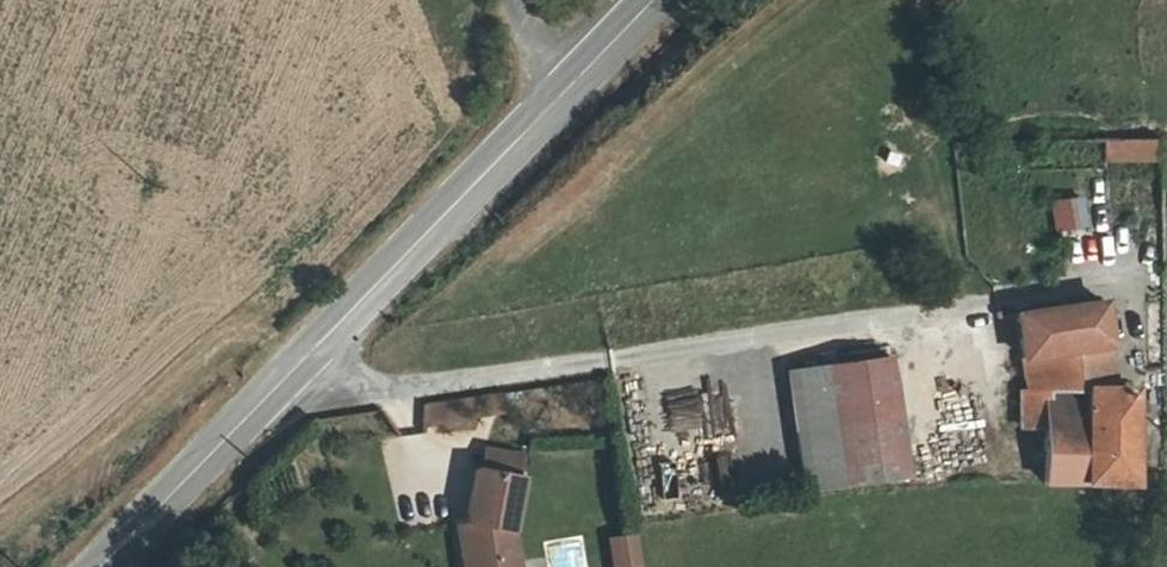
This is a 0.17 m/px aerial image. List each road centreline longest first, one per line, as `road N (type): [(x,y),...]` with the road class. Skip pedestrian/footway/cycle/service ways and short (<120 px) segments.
road 1 (unclassified): [(659,0),(102,566)]

